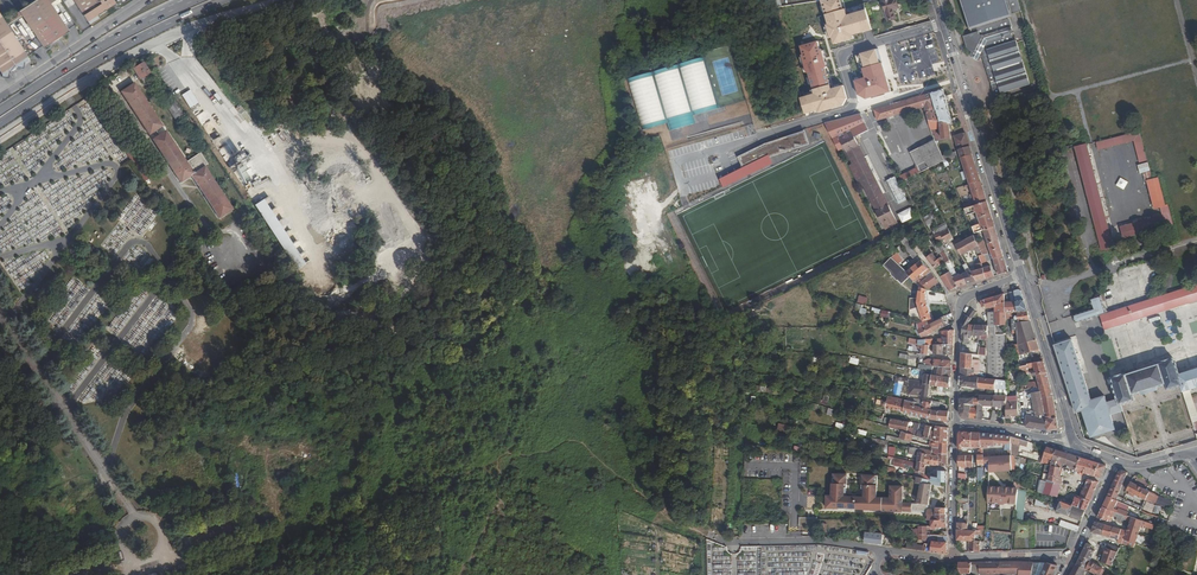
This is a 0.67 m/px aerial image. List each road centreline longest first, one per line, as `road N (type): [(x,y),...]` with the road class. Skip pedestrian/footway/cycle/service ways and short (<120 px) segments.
road 1 (tertiary): [(934,0),(1022,275)]
road 2 (trunk): [(0,122),(138,37),(222,0)]
road 3 (unclassified): [(953,558),(829,542),(717,540)]
road 4 (unclassified): [(0,134),(75,85),(199,23)]
road 5 (trunk): [(193,0),(0,110)]
road 6 (residential): [(955,423),(959,312),(972,294),(1022,275)]
road 7 (tertiary): [(148,0),(0,98)]
road 8 (tertiary): [(1022,275),(1069,432)]
road 9 (residential): [(953,558),(955,423)]
road 10 (residential): [(1075,554),(953,558)]

